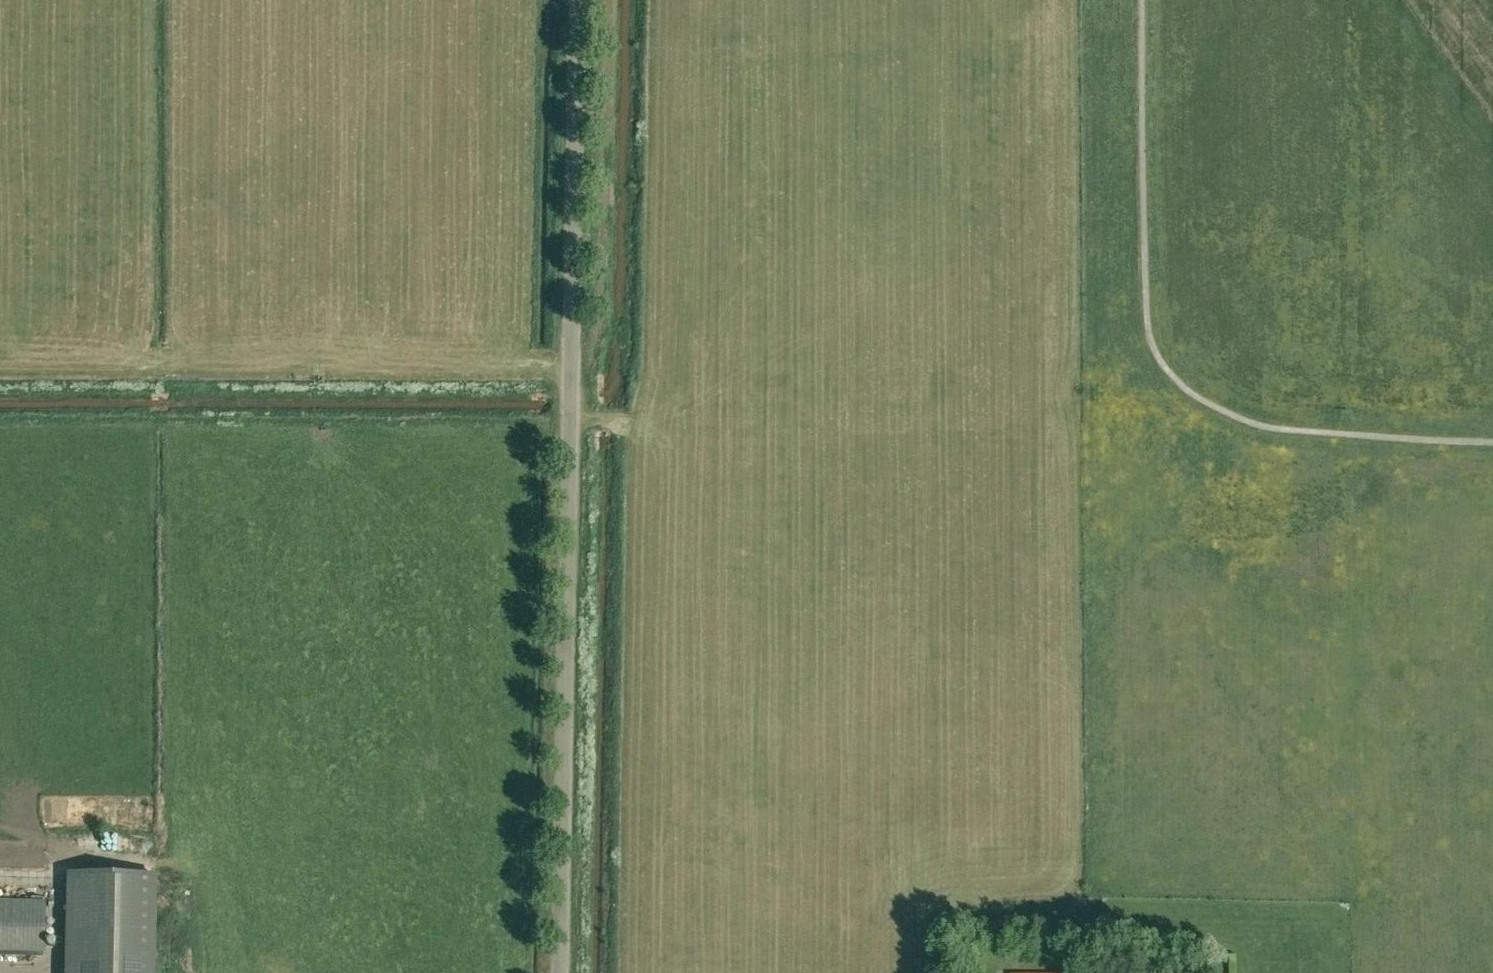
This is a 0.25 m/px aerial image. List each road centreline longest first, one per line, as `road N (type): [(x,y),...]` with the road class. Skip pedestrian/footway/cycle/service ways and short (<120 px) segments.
road 1 (unclassified): [(560,972),(579,0)]

